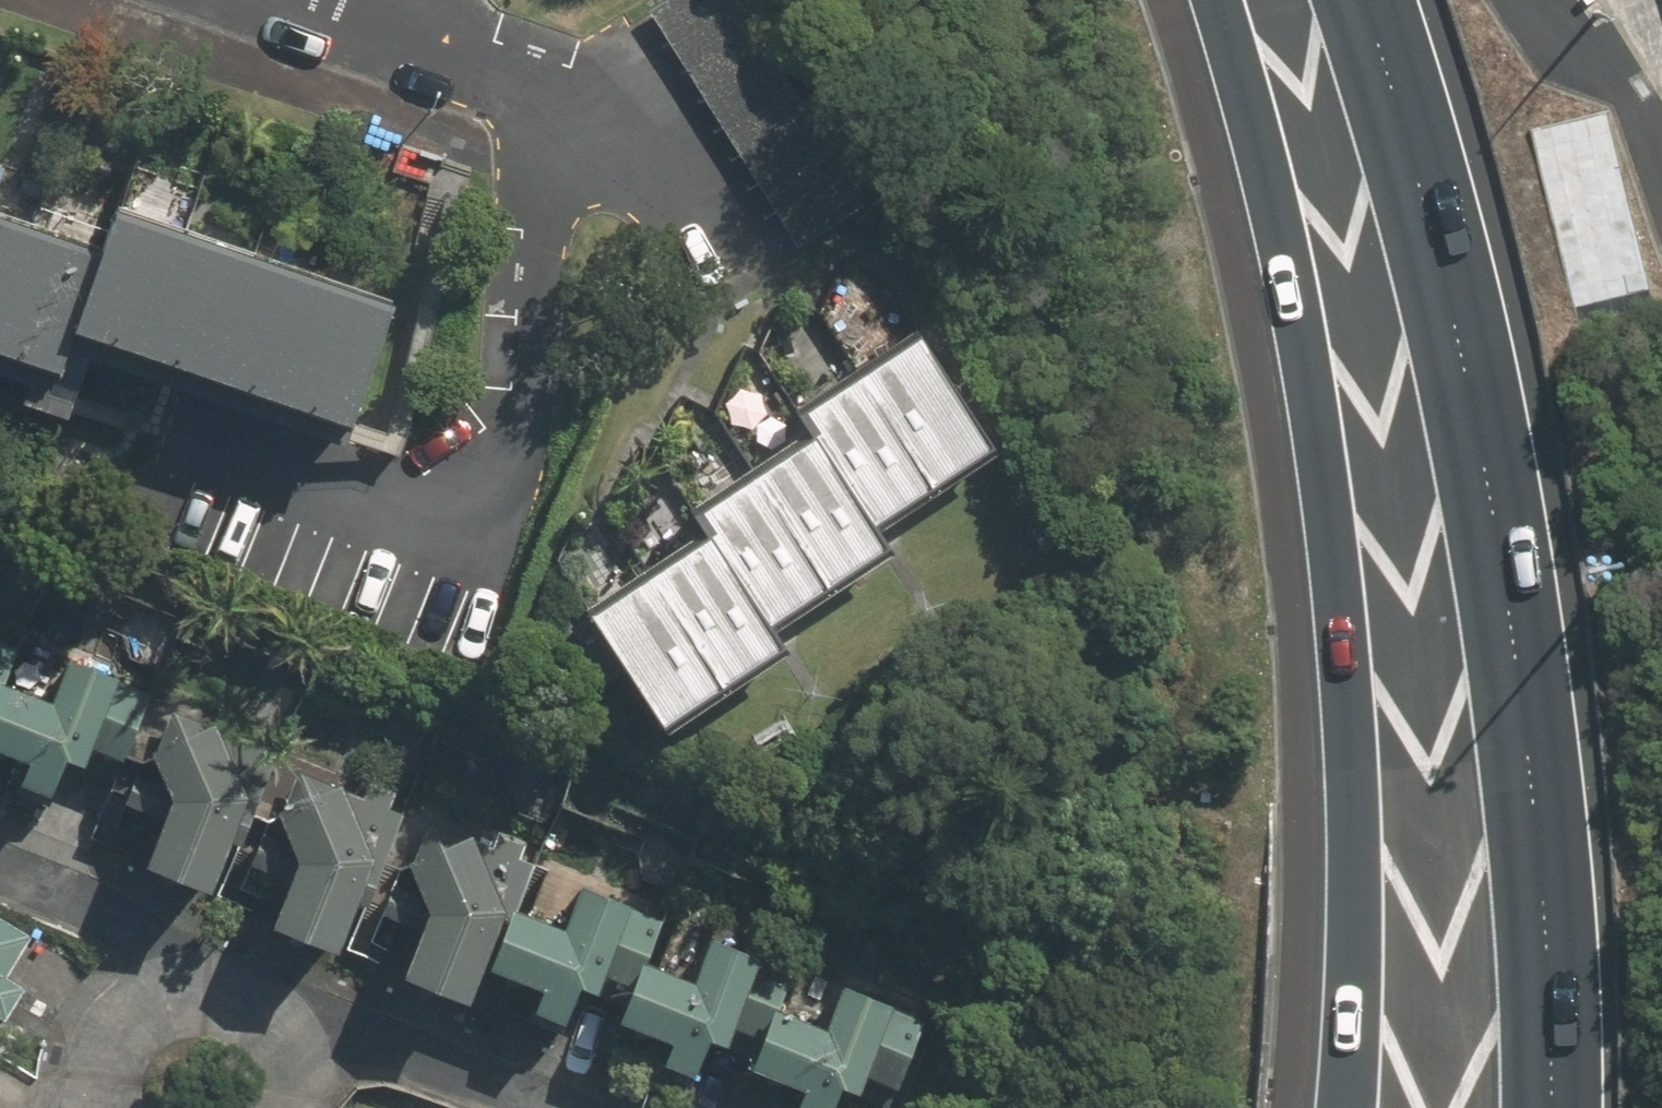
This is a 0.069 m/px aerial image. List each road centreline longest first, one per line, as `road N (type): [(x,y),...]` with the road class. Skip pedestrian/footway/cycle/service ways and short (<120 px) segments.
road 1 (motorway): [(1553,1107),(1554,1012),(1525,711),(1481,410),(1411,127),(1366,0)]
road 2 (motorway): [(1349,1107),(1362,952),(1332,444),(1239,0)]

